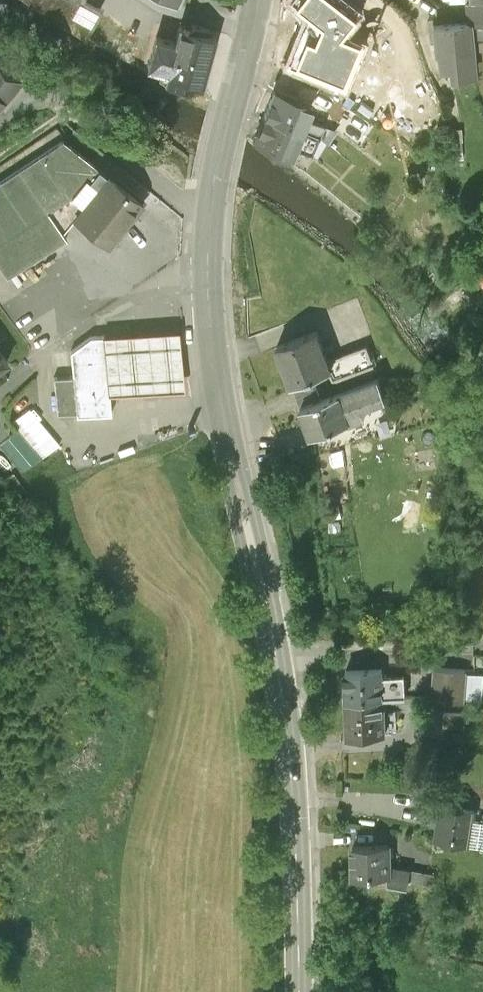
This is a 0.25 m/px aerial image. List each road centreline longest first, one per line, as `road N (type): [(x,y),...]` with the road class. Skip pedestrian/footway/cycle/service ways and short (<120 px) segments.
road 1 (secondary): [(259,0),(216,175),(207,281),(220,408),(290,748),(300,991)]

